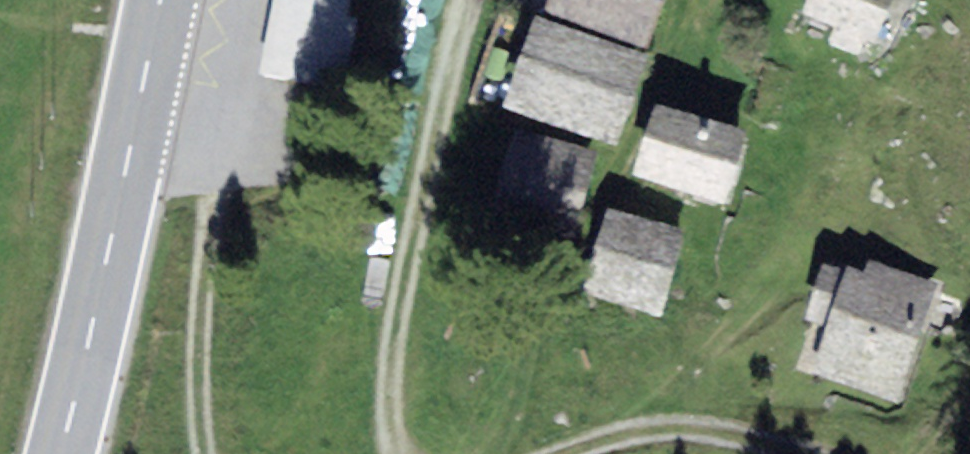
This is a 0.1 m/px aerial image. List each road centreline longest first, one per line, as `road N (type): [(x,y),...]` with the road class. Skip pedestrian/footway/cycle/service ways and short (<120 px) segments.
road 1 (primary): [(61,453),(161,0)]
road 2 (track): [(468,0),(418,191),(390,354),(396,453)]
road 3 (track): [(204,453),(198,407),(210,149),(148,63)]
road 4 (track): [(563,453),(685,433),(796,453)]

